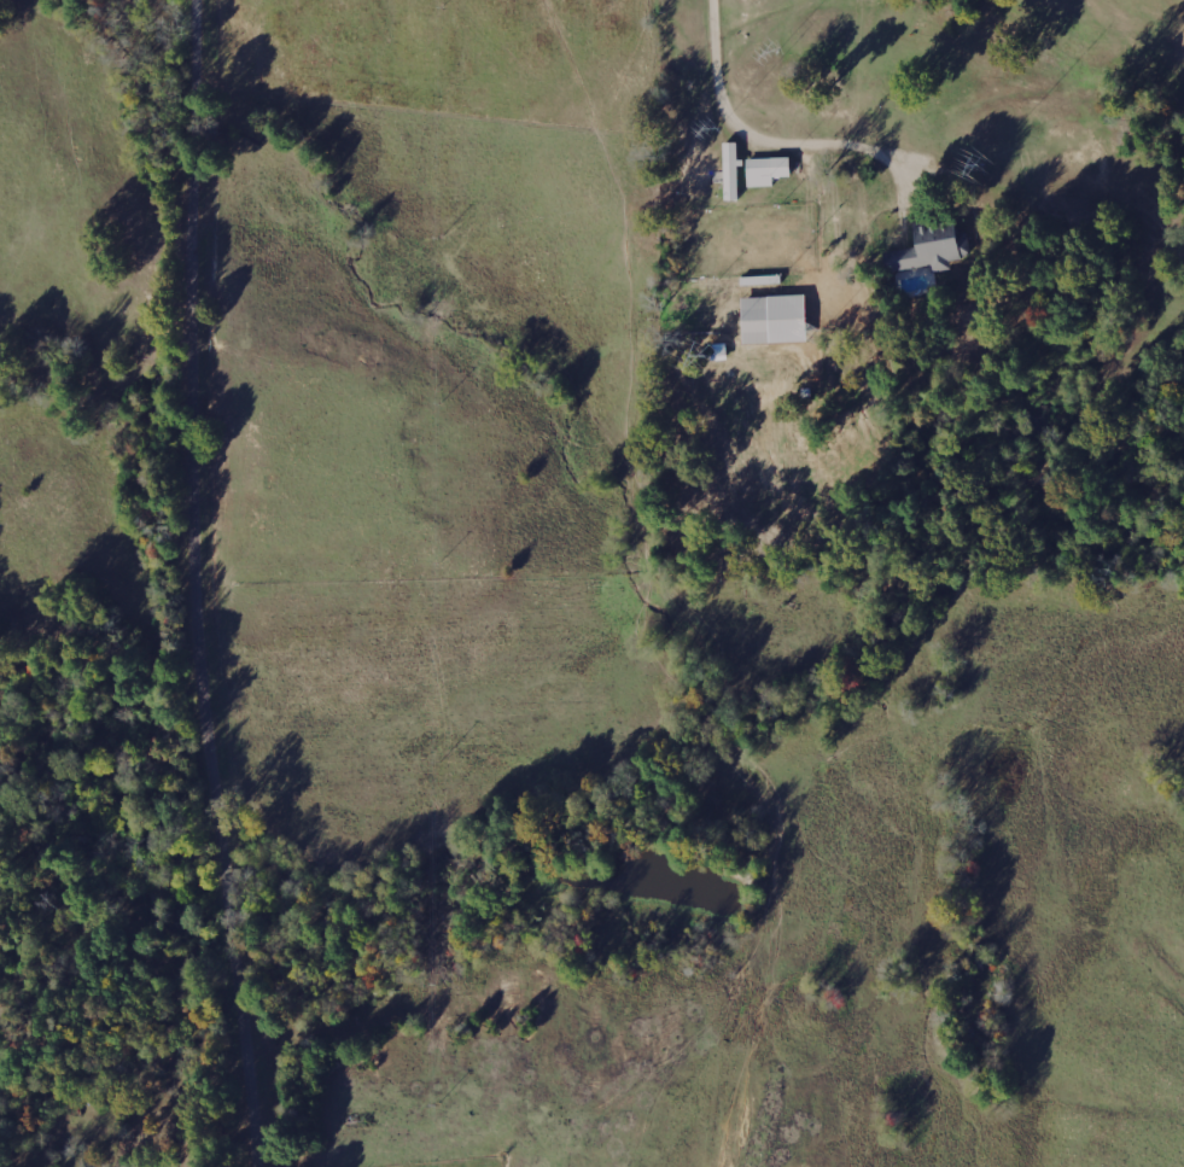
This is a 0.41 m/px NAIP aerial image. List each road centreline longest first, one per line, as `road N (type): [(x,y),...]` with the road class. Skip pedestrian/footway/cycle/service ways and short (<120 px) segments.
road 1 (residential): [(257,1166),(200,449),(208,0)]

